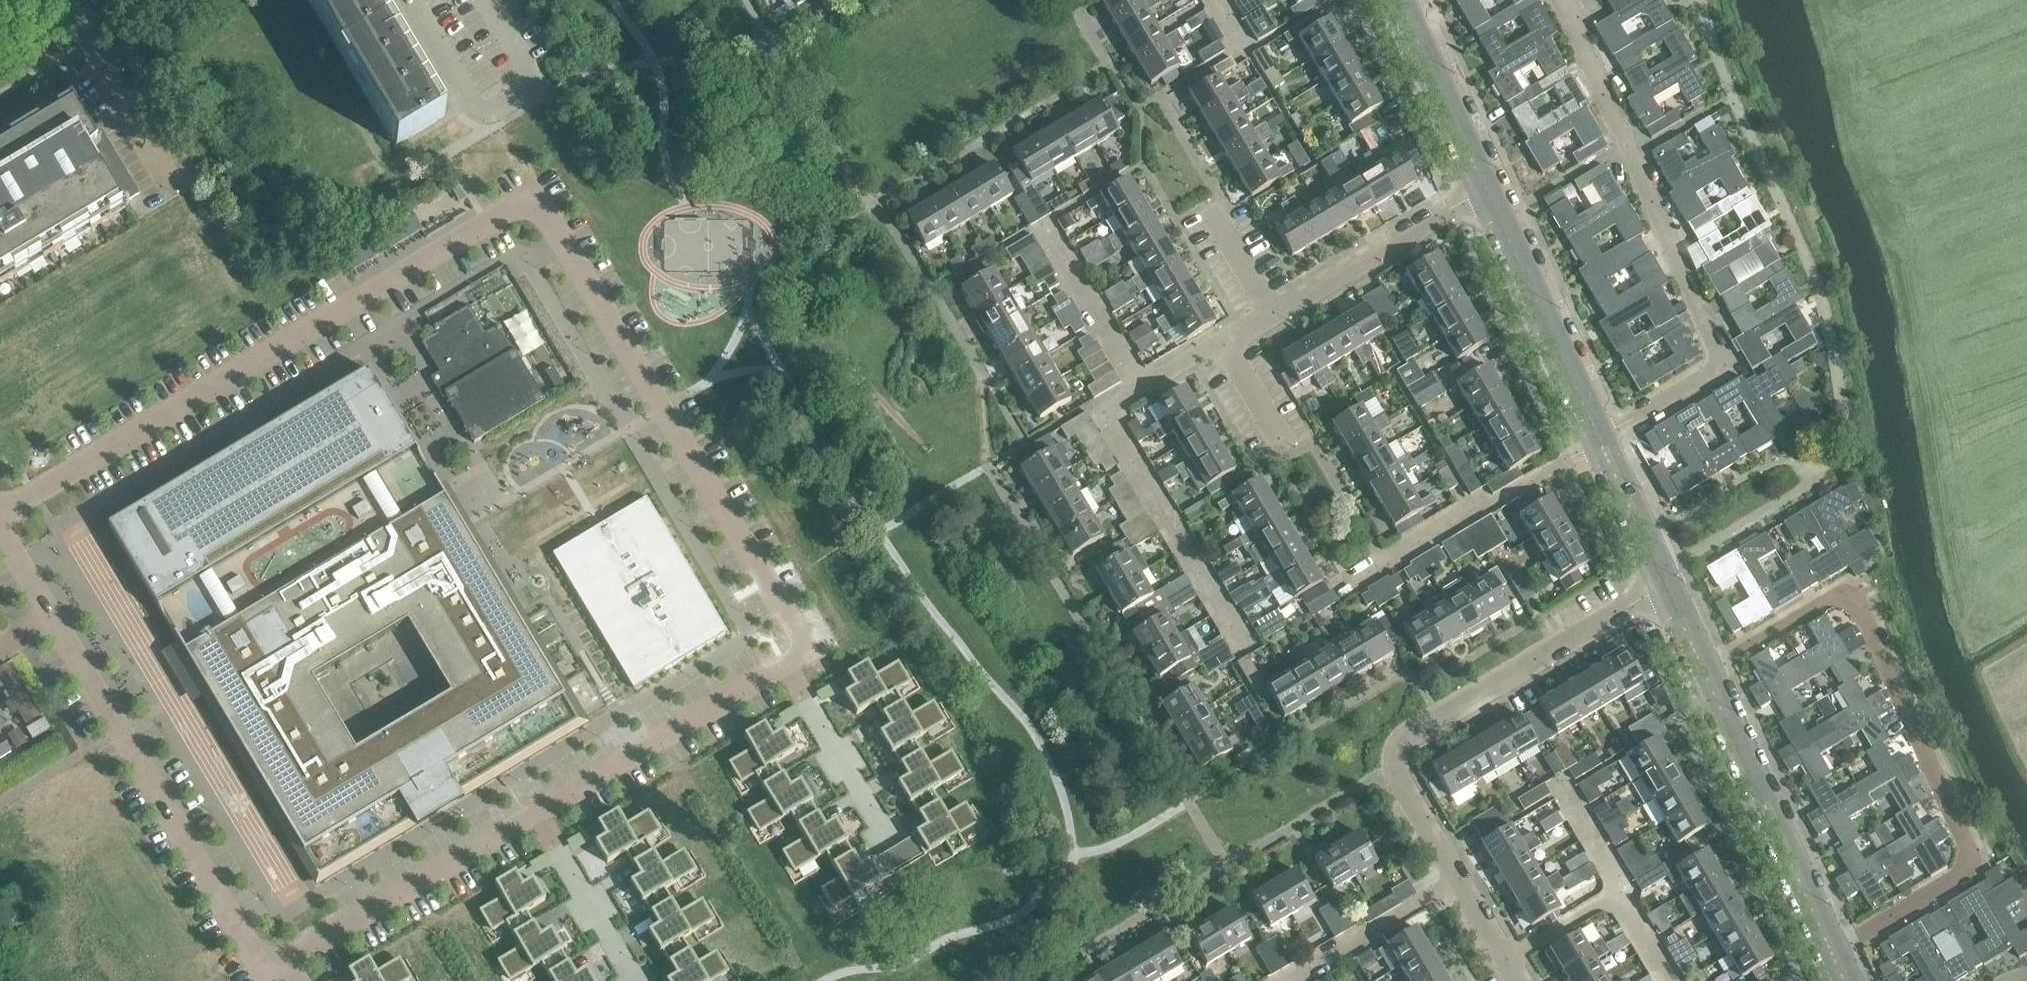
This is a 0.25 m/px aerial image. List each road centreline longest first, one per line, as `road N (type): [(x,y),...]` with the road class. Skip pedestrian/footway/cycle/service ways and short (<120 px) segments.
road 1 (residential): [(782,664),(807,649),(532,198),(0,510)]
road 2 (residential): [(1706,672),(1838,593),(1857,601),(1967,845),(1964,870),(1833,951)]
road 3 (residential): [(1599,439),(1726,362),(1562,0)]
road 4 (residential): [(1465,874),(1401,765),(1406,743),(1662,578)]
road 5 (residential): [(53,617),(259,980)]
road 6 (tertiary): [(1833,951),(1706,672)]
road 7 (residential): [(1242,637),(1111,411),(1139,390)]
road 8 (residential): [(1599,439),(1345,587)]
road 9 (residential): [(291,965),(540,812)]
road 10 (residential): [(540,812),(782,664)]
road 11 (tertiary): [(1599,439),(1486,191)]
road 12 (residential): [(1662,578),(1806,485),(1831,457),(1843,414)]
road 13 (residential): [(1275,314),(1486,191)]
road 14 (residential): [(86,0),(83,28),(179,197)]
road 15 (residential): [(782,664),(890,846)]
road 16 (residential): [(1291,980),(1465,874)]
road 17 (tertiary): [(1486,191),(1405,10)]
road 18 (residential): [(540,812),(638,980)]
road 19 (residential): [(1139,390),(1045,230)]
road 20 (residential): [(488,0),(535,81),(499,108),(477,110)]
road 21 (tertiary): [(1662,578),(1599,439)]
road 22 (residential): [(1513,955),(1627,888)]
road 23 (residential): [(477,110),(408,0)]

